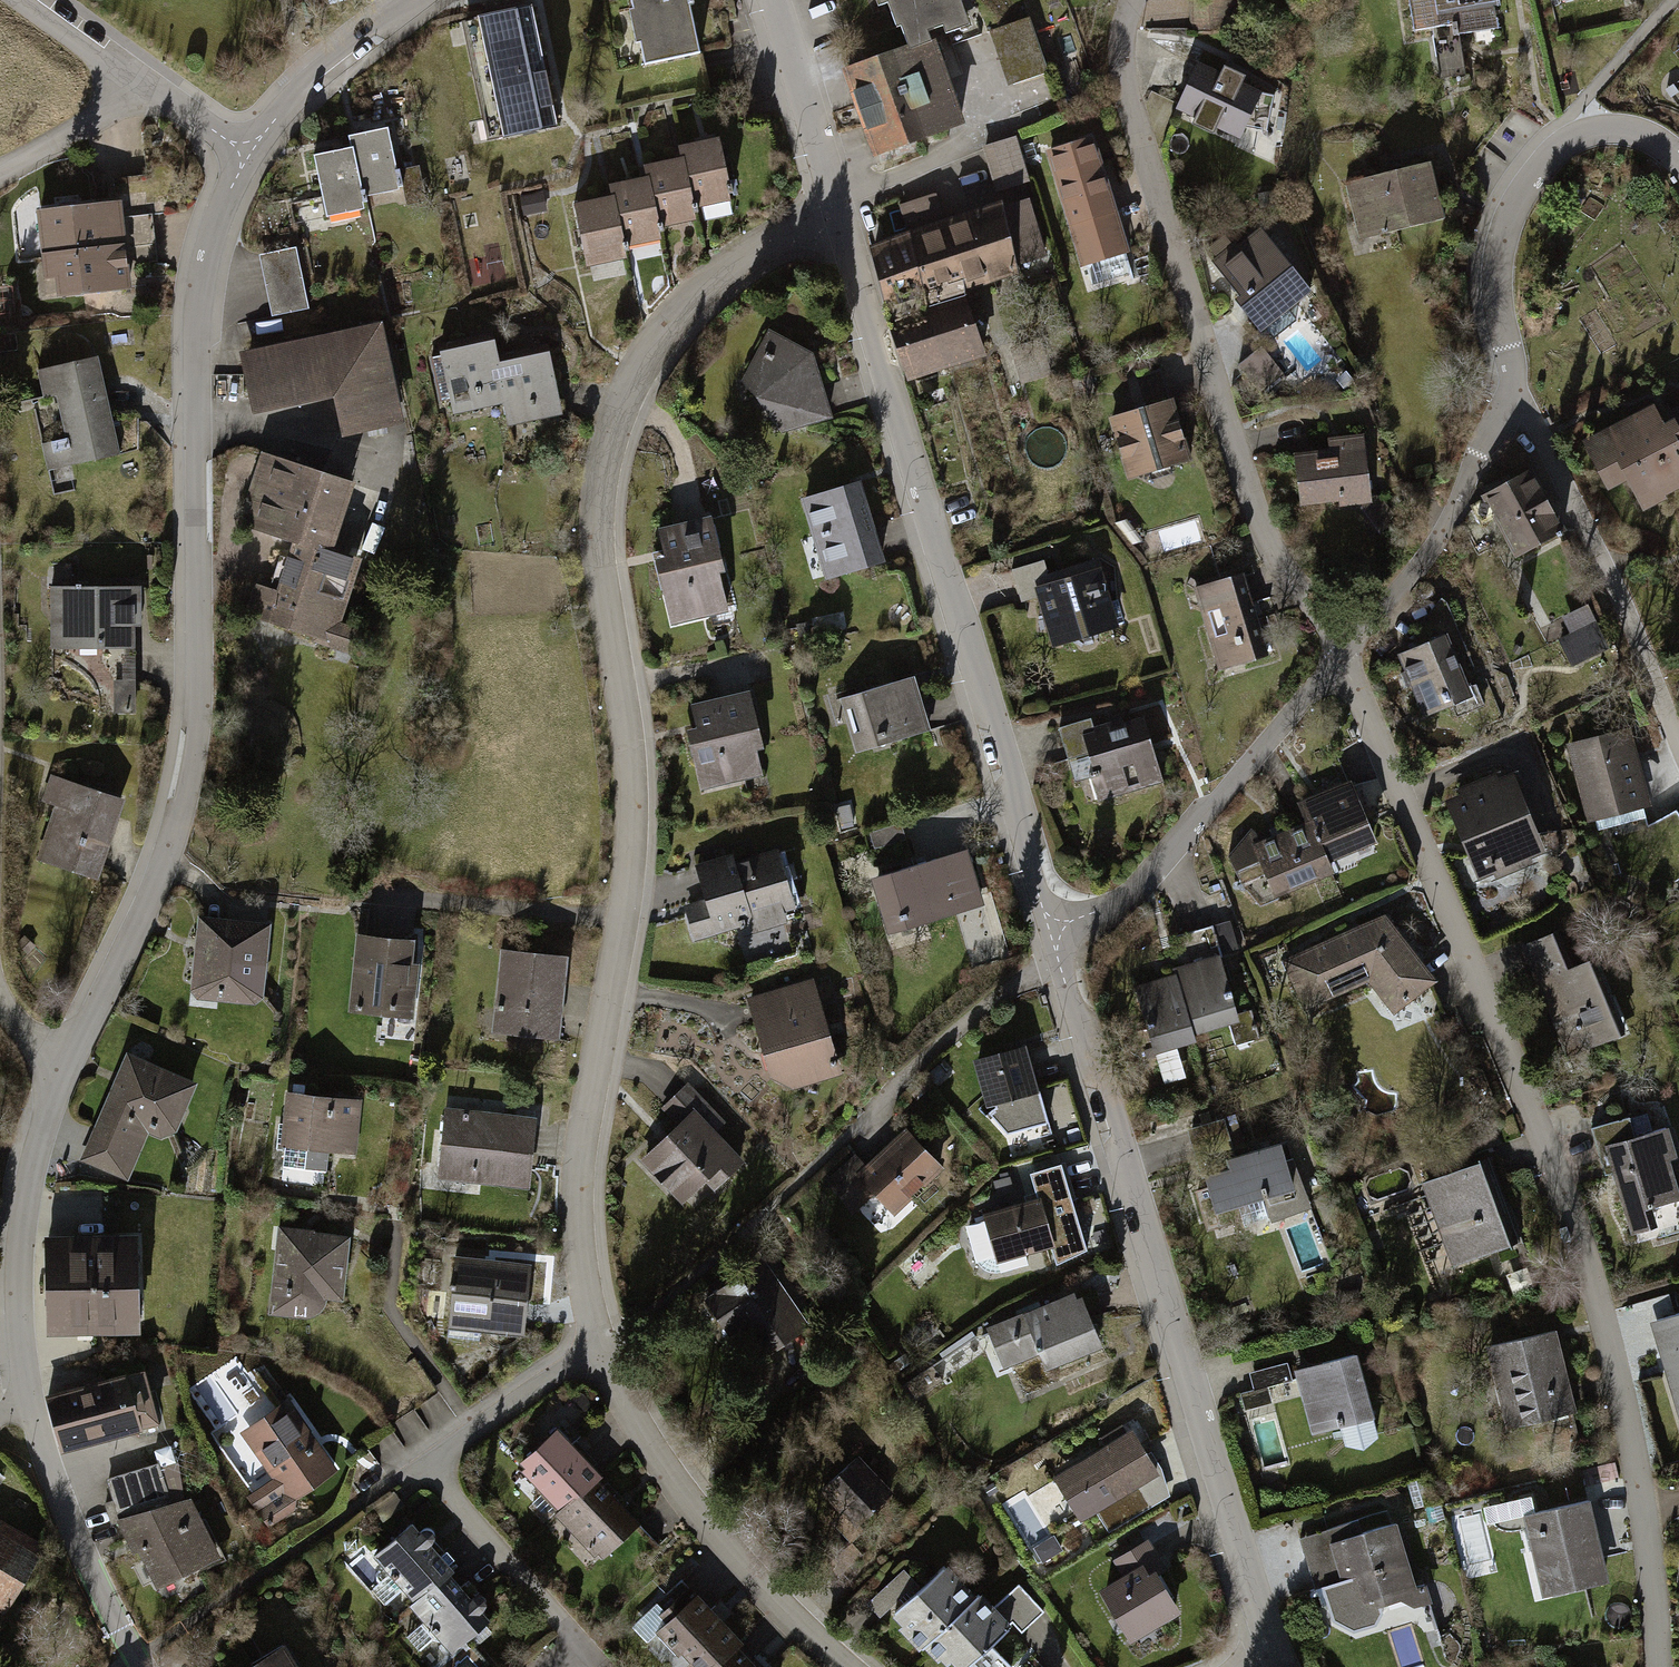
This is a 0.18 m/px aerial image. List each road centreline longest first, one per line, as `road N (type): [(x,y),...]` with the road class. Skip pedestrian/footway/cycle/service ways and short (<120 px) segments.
road 1 (residential): [(842,1666),(750,1581),(635,1421),(599,1351),(579,1245),(578,1180),(631,859),(628,730),(602,576),(598,503),(607,454),(627,392),(690,298),(746,255),(837,211)]
road 2 (residential): [(1342,656),(1562,1186),(1615,1361),(1643,1500),(1657,1666)]
road 3 (residential): [(67,1066),(147,910),(194,773),(199,350),(209,238),(246,151)]
road 4 (residential): [(1058,954),(837,211)]
road 5 (residential): [(1278,1659),(1058,954)]
road 6 (residential): [(1678,158),(1635,133),(1599,130),(1565,144),(1537,175),(1514,214),(1496,284),(1513,372),(1510,400),(1450,523),(1342,656)]
road 7 (residential): [(1134,0),(1121,52),(1132,109),(1203,356),(1273,564),(1342,656)]
road 8 (residential): [(143,1666),(75,1536),(26,1394),(20,1291),(43,1131),(67,1066)]
road 9 (residential): [(1342,656),(1218,801),(1114,910),(1058,954)]
road 10 (residential): [(246,151),(416,0)]
road 11 (residential): [(837,211),(765,0)]
road 12 (residential): [(0,172),(148,87)]
road 13 (residential): [(148,87),(28,0)]

